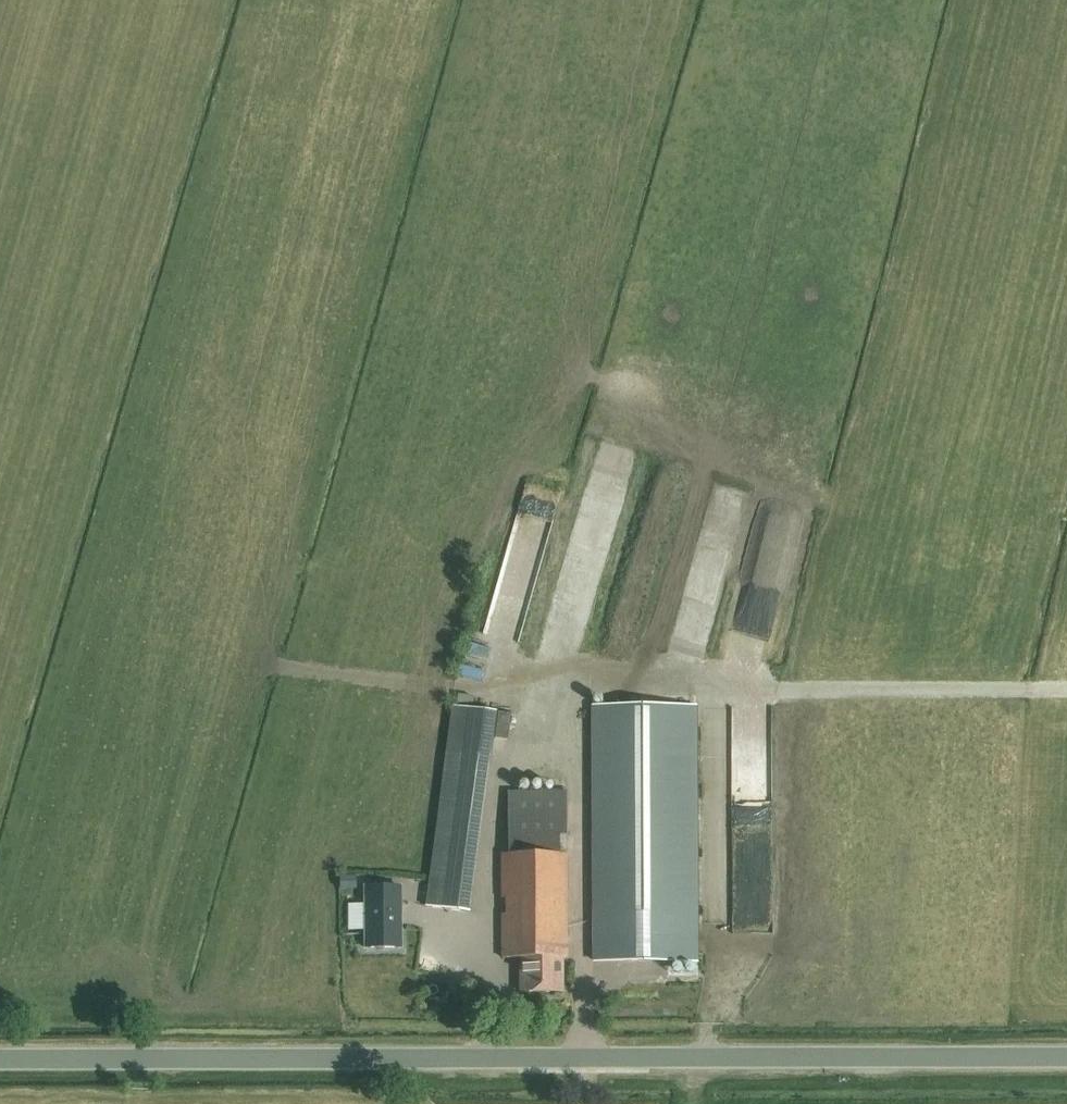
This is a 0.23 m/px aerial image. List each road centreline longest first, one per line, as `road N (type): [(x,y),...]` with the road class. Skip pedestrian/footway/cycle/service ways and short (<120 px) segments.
road 1 (unclassified): [(1066,1056),(0,1059)]

